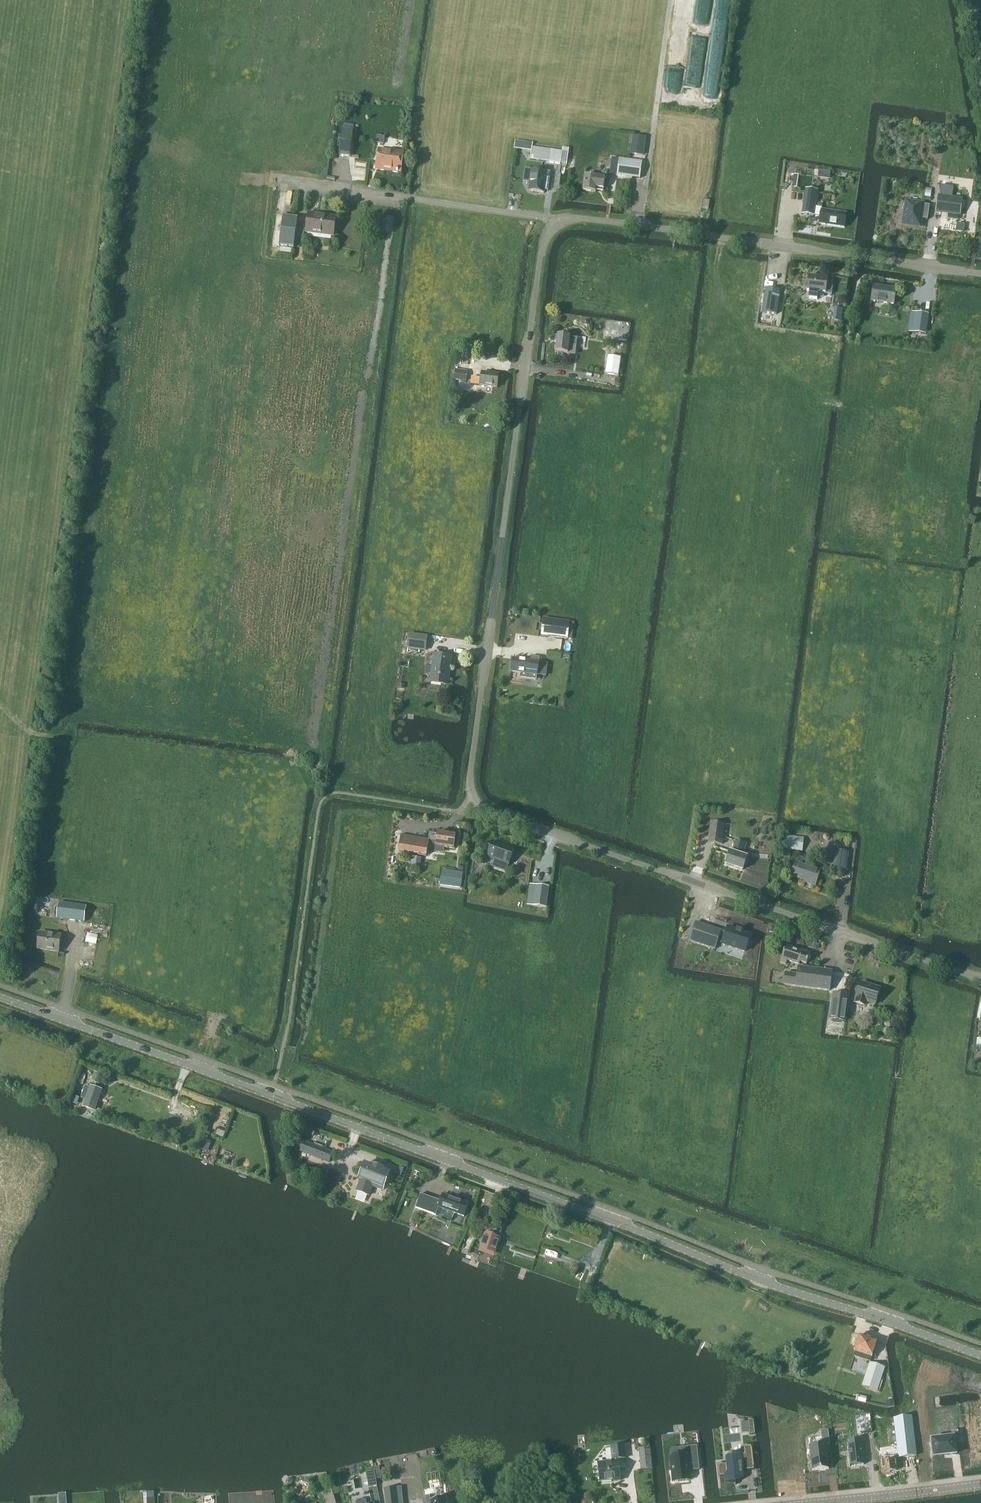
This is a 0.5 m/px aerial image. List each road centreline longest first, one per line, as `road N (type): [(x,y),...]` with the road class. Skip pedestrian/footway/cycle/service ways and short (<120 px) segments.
road 1 (unclassified): [(980,978),(483,808),(470,782),(538,265),(556,223),(570,217),(980,274)]
road 2 (tertiary): [(980,1356),(0,996)]
road 3 (secondary): [(980,1484),(806,1502)]

